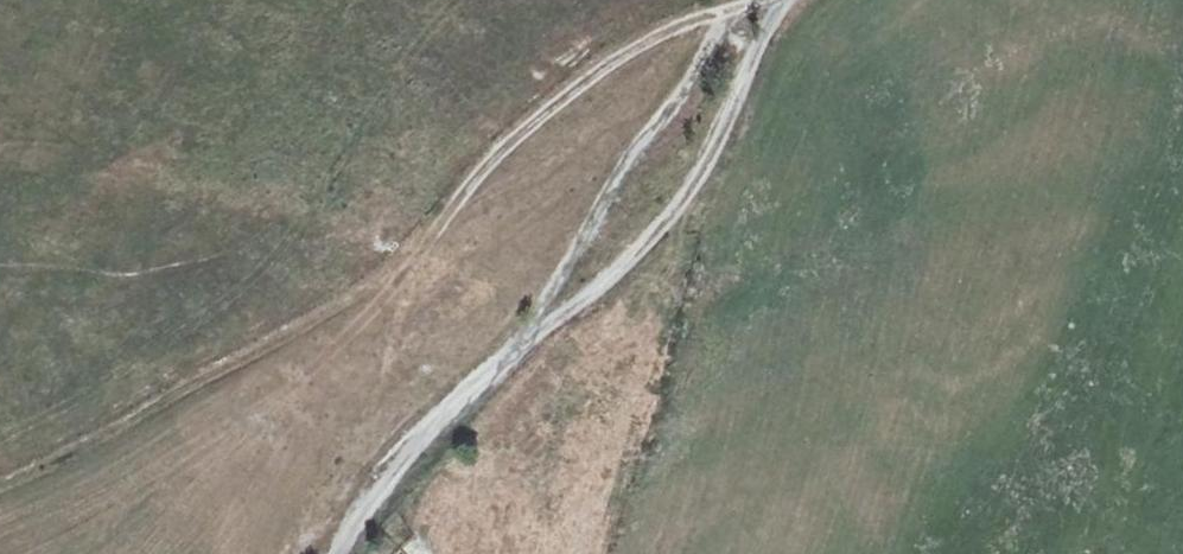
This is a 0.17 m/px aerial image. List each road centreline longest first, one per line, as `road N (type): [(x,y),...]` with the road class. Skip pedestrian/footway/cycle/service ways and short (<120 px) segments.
road 1 (track): [(522,343),(626,268),(664,226),(694,184),(787,0)]
road 2 (track): [(725,16),(692,18),(647,39),(592,79),(511,140),(431,236)]
road 3 (track): [(339,553),(403,452),(522,343)]

